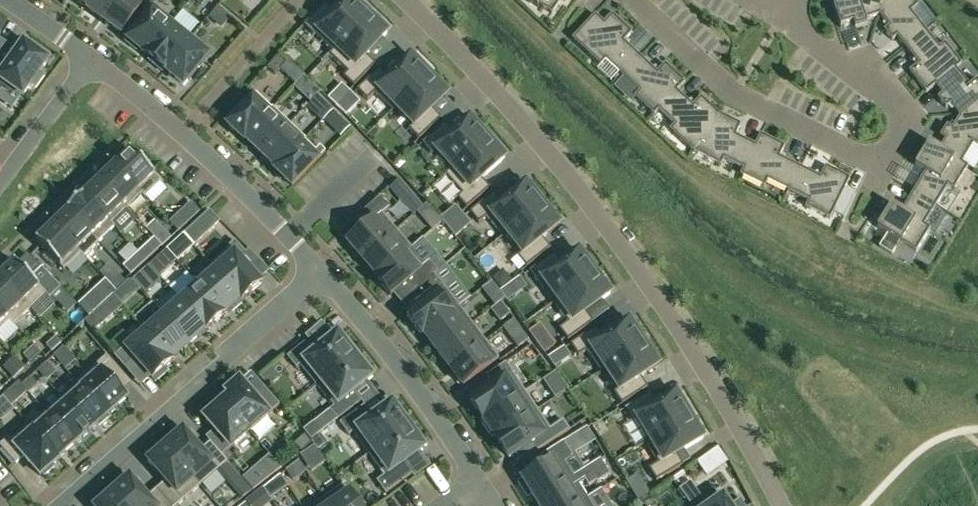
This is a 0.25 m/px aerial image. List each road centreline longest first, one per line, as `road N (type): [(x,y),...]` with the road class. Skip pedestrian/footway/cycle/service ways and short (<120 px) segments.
road 1 (residential): [(404,0),(566,171),(644,273),(783,505)]
road 2 (residential): [(891,101),(898,131),(891,144),(861,153),(732,93),(632,0)]
road 3 (residential): [(56,505),(321,272)]
road 4 (residential): [(92,58),(183,131),(321,272)]
road 5 (residential): [(321,272),(482,483)]
road 6 (residential): [(0,181),(92,58)]
road 7 (residential): [(784,14),(891,101)]

